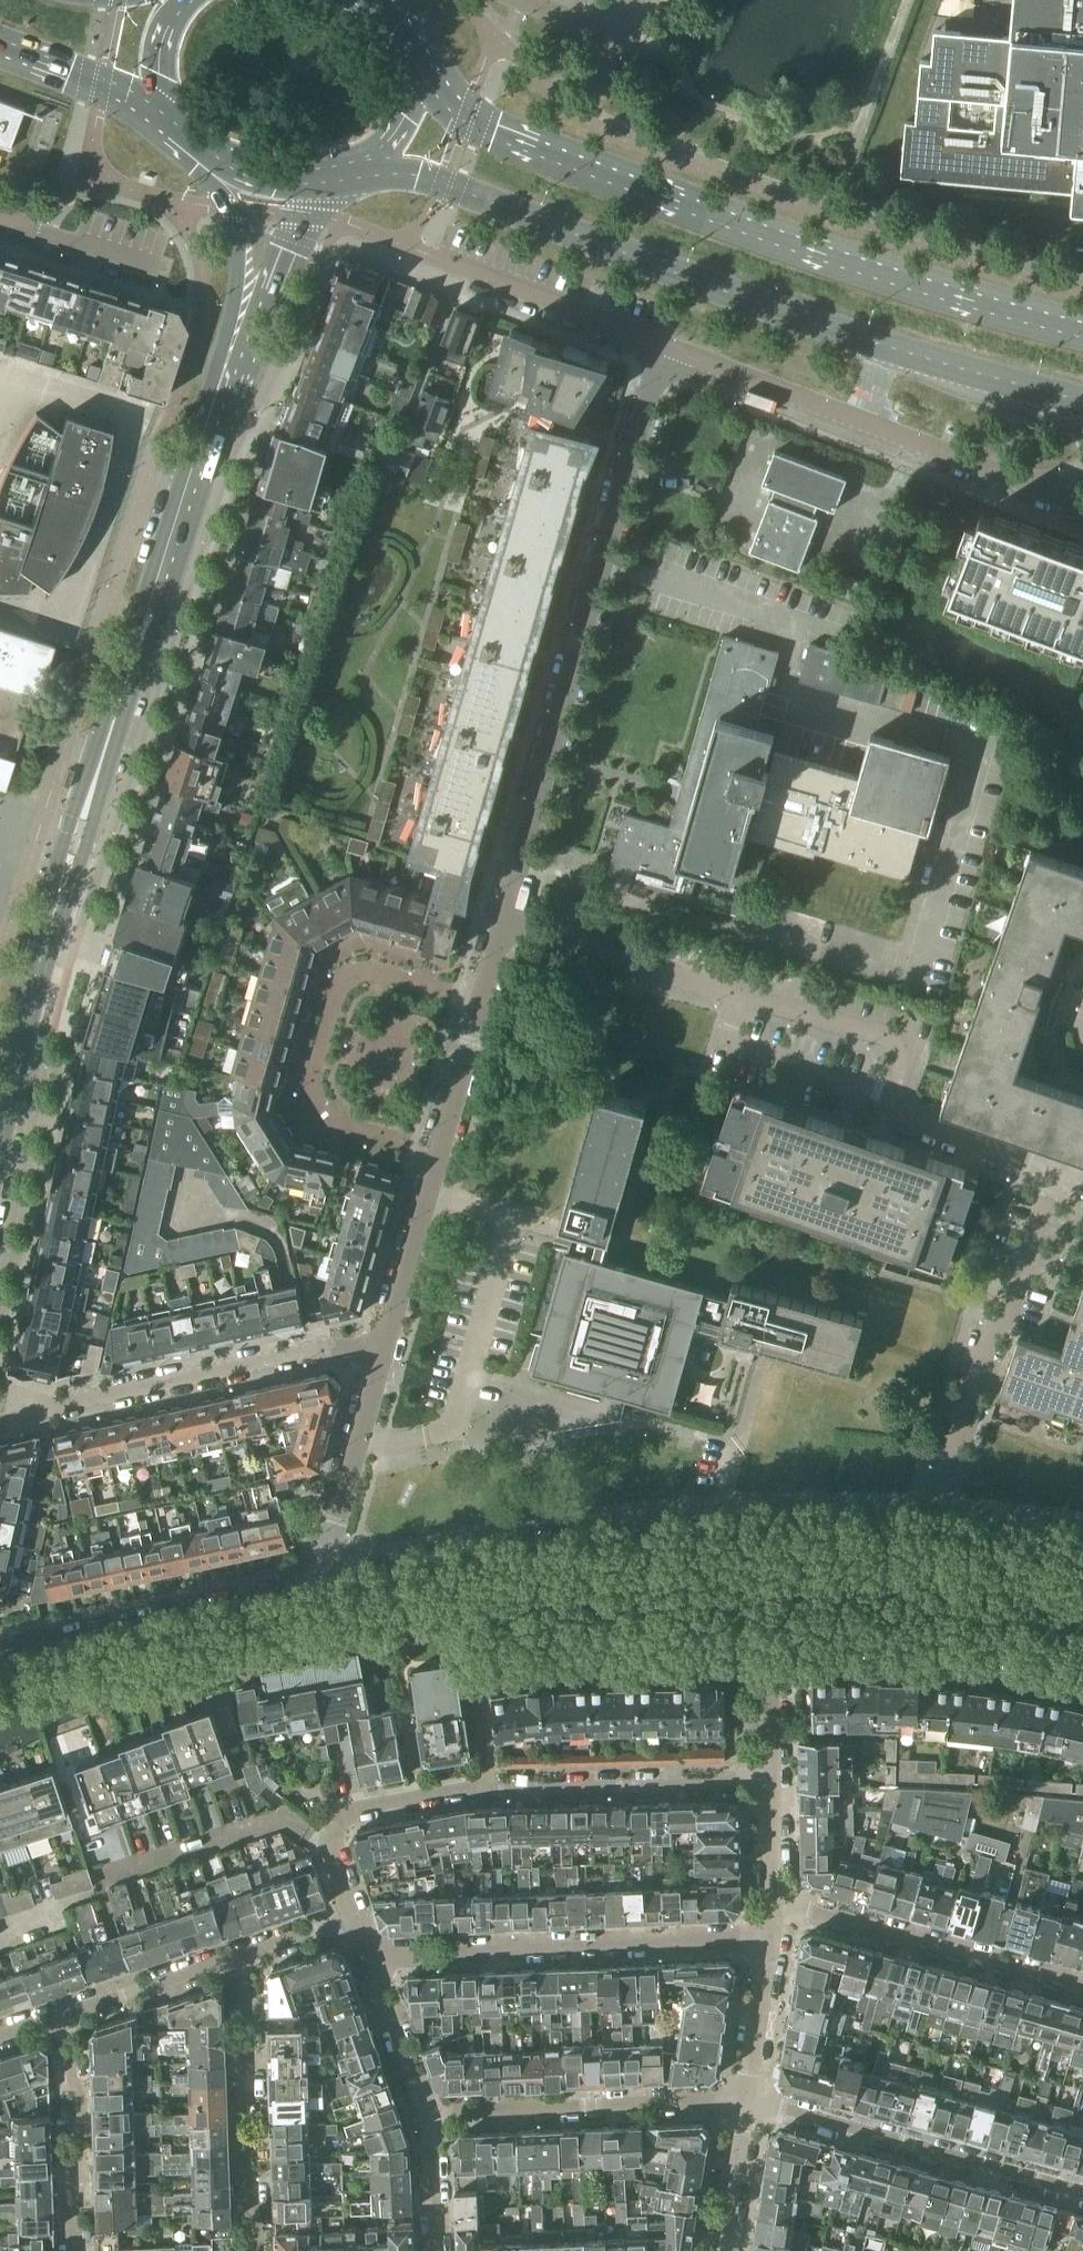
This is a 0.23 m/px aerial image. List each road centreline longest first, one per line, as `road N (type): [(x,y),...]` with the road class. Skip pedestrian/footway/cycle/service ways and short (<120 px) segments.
road 1 (residential): [(601,568),(650,584),(670,580),(794,620),(783,693),(984,753),(916,978),(519,864)]
road 2 (residential): [(323,1583),(594,1528),(745,1514),(931,1515),(989,1326),(1014,1306),(1057,1169)]
road 3 (secondary): [(0,1137),(77,833),(221,381)]
road 4 (primary): [(352,169),(418,175),(894,349),(1082,401)]
road 5 (primary): [(1082,329),(884,274),(494,132),(446,94),(422,55)]
road 6 (residential): [(1057,1169),(906,1116),(897,1093),(905,1053),(884,1035),(503,923)]
road 7 (residential): [(490,1788),(478,1656),(558,1643),(771,1641)]
road 8 (residential): [(771,1920),(737,1937),(376,1959)]
road 9 (residential): [(1024,481),(662,344)]
road 10 (residential): [(483,998),(381,1356)]
road 11 (residential): [(402,1140),(331,1122),(318,1107),(312,1092),(338,984),(372,971),(483,998)]
road 12 (residential): [(25,1410),(300,1350),(342,1345),(381,1356)]
road 13 (residential): [(1082,2193),(746,2102)]
road 14 (residential): [(0,1651),(323,1583)]
road 15 (residential): [(1082,1986),(811,1911),(771,1920)]
road 16 (residential): [(429,2115),(746,2102)]
road 17 (residential): [(771,1641),(949,1641),(1082,1663)]
road 18 (residential): [(519,864),(601,568)]
road 19 (residential): [(257,2250),(241,2151),(239,2096),(249,2068),(237,1958)]
road 20 (residential): [(490,1788),(771,1782)]
road 21 (residential): [(354,1920),(329,1844),(340,1817),(490,1788)]
road 22 (residential): [(662,344),(424,253)]
road 23 (residential): [(72,2250),(66,2181),(83,2145),(81,2100),(71,2079),(63,2016)]
road 24 (secondary): [(202,152),(235,226),(221,381)]
road 25 (residential): [(381,1356),(323,1583)]
road 26 (residential): [(601,568),(662,344)]
road 27 (secondary): [(221,381),(257,332),(325,175)]
road 28 (primary): [(0,46),(102,87),(169,129)]
road 29 (residential): [(746,2102),(771,1920)]
road 30 (residential): [(237,1958),(63,2016)]
road 31 (residential): [(429,2115),(376,1959)]
road 32 (residential): [(722,2250),(746,2102)]
road 33 (residential): [(524,0),(621,35),(638,24),(646,0)]
road 34 (residential): [(771,1782),(771,1641)]
road 35 (primary): [(352,169),(400,125),(422,55)]
road 36 (residential): [(771,1920),(771,1782)]
road 37 (residential): [(436,2250),(429,2115)]
road 38 (primary): [(178,0),(159,45),(158,83),(169,129)]
road 39 (primary): [(202,152),(283,178),(325,175)]
road 40 (residential): [(354,1920),(237,1958)]

